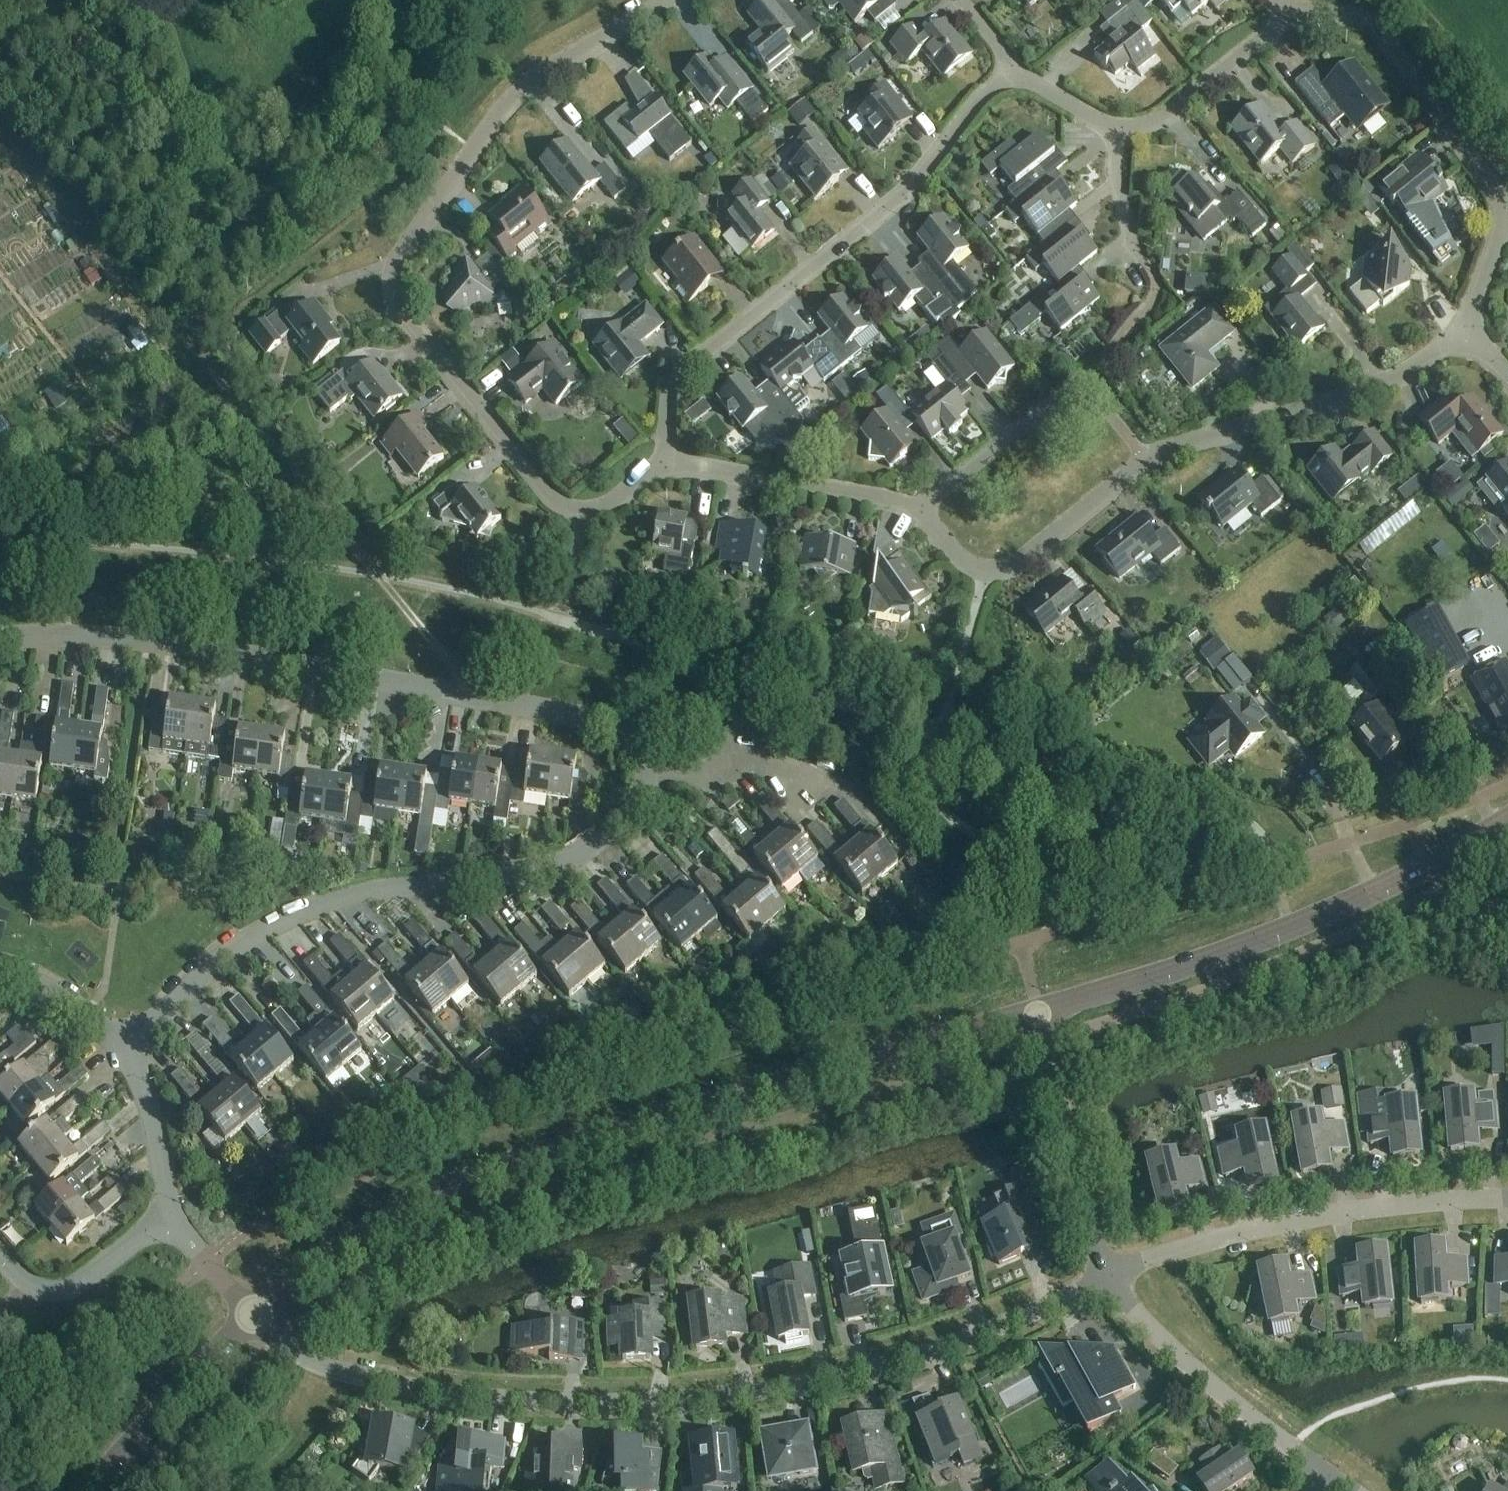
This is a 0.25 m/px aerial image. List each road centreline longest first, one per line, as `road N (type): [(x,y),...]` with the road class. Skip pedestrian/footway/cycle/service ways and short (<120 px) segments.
road 1 (residential): [(1106,1280),(1012,1324),(875,1368),(664,1403),(530,1403),(380,1383),(289,1351),(254,1316)]
road 2 (tertiary): [(1039,1017),(486,1176),(371,1232),(254,1316)]
road 3 (residential): [(667,462),(605,508),(581,515),(565,508),(400,312),(391,282),(403,253),(505,109),(542,76),(673,0)]
road 4 (track): [(376,574),(214,377),(199,333),(205,292),(424,0)]
road 5 (residential): [(0,638),(193,646),(608,722),(638,745),(647,779)]
road 6 (residential): [(1459,335),(1431,361),(1388,381),(1151,460),(998,573),(958,557),(922,507)]
road 7 (residential): [(647,779),(627,816),(553,865),(365,891),(279,923),(230,951),(136,1045)]
road 8 (residential): [(1012,80),(976,105),(868,230),(676,377),(666,399),(667,462)]
road 9 (tertiary): [(1507,817),(1352,904),(1193,970),(1039,1017)]
road 10 (residential): [(1459,335),(1499,226),(1491,187),(1375,27),(1340,15),(1286,14)]
road 11 (residential): [(1507,1197),(1292,1221),(1106,1280)]
road 12 (residential): [(1106,1280),(1216,1393),(1326,1480)]
road 13 (residential): [(1039,1017),(1106,1280)]
road 14 (residential): [(922,507),(667,462)]
road 15 (tertiary): [(254,1316),(91,1490)]
road 16 (residential): [(1286,14),(1161,119),(1117,132)]
road 17 (residential): [(169,1222),(69,1293),(26,1283),(0,1252)]
road 18 (residential): [(1074,384),(922,507)]
road 19 (residential): [(647,779),(723,777),(739,761),(758,758),(823,788)]
road 20 (residential): [(136,1045),(169,1222)]
road 21 (residential): [(136,1045),(0,969)]
road 22 (track): [(462,696),(463,681),(376,574)]
road 23 (residential): [(1117,132),(1119,187),(1148,269)]
road 24 (residential): [(254,1316),(169,1222)]

